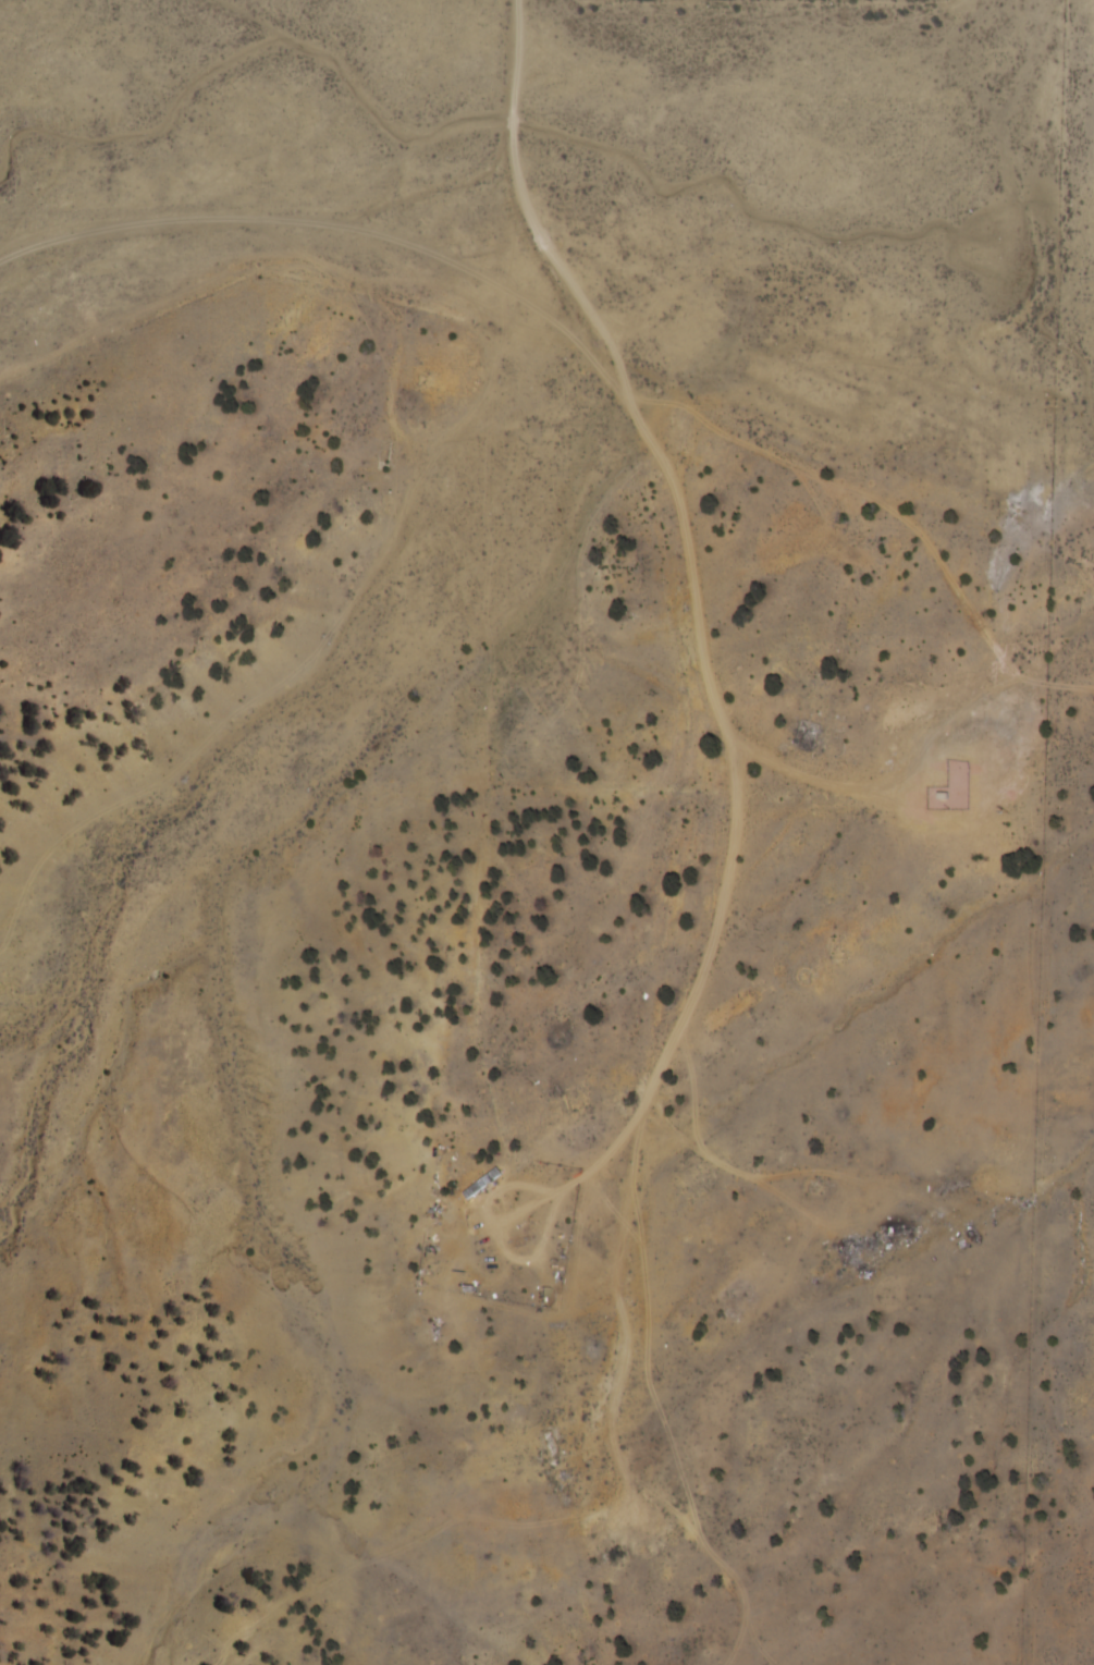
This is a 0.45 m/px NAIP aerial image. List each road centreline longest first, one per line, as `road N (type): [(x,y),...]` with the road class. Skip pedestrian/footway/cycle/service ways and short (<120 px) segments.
road 1 (track): [(812,1664),(798,1624),(763,1571),(661,1247),(666,1024),(706,779),(626,425),(541,276),(506,172),(509,0)]

